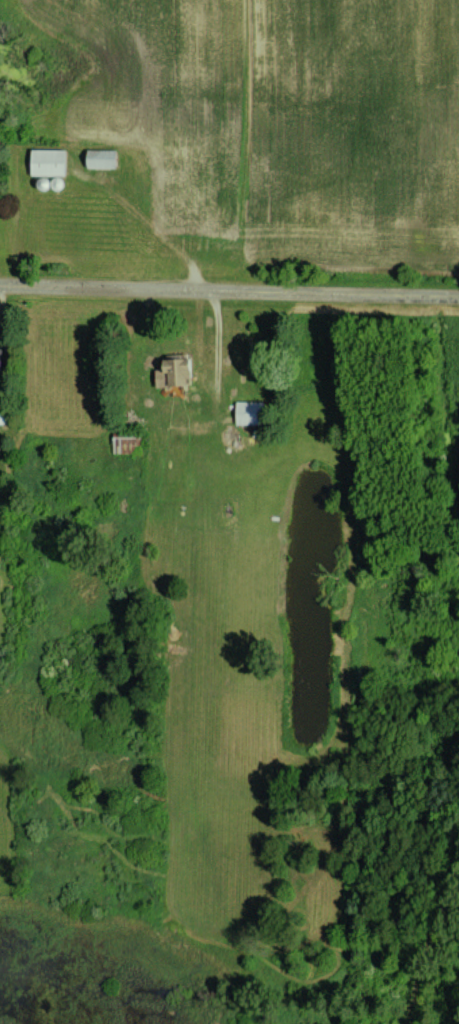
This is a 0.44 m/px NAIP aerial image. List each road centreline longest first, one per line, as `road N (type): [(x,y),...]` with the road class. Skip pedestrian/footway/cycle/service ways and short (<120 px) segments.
road 1 (residential): [(0,283),(458,294)]

